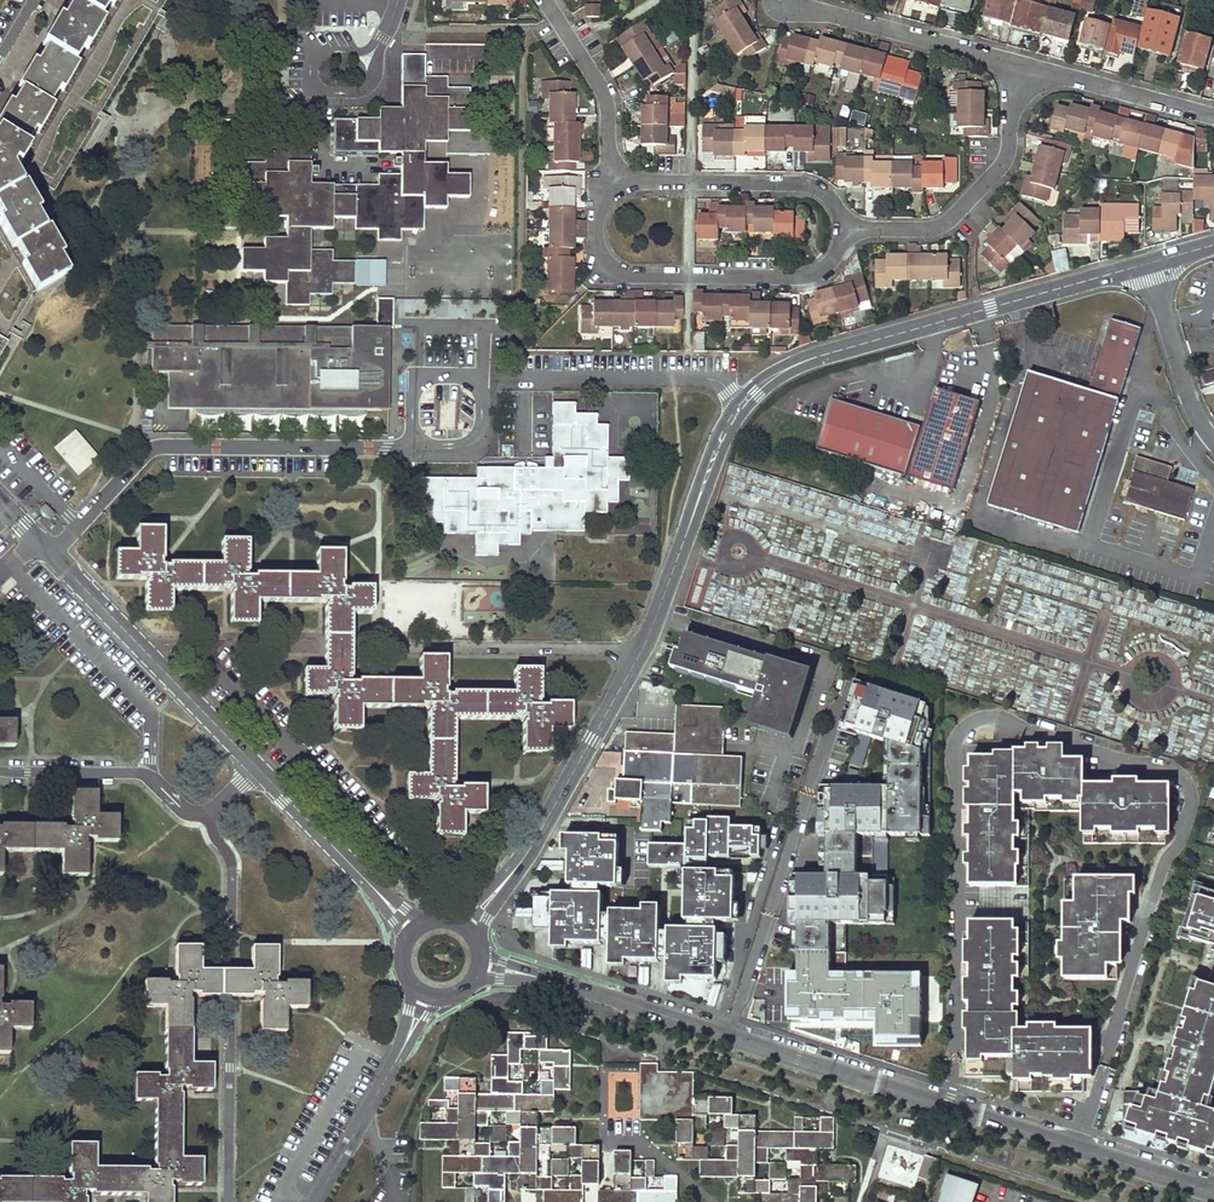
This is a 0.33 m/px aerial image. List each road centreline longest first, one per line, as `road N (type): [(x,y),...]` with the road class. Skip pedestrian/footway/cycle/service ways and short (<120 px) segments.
road 1 (tertiary): [(1213,1193),(567,986)]
road 2 (residential): [(741,405),(769,379),(814,357),(1150,262)]
road 3 (residential): [(52,553),(150,449),(412,445)]
road 4 (residential): [(227,1201),(232,871),(208,816)]
road 5 (residential): [(608,180),(599,198),(598,249),(605,263),(630,275),(803,277),(832,261),(843,227)]
road 6 (residential): [(638,653),(350,646)]
road 7 (residential): [(843,227),(931,229),(953,217),(1006,157),(1018,65)]
road 8 (residential): [(638,653),(741,405)]
road 9 (residential): [(843,227),(823,190),(805,183),(608,180)]
road 10 (residential): [(784,0),(1018,65)]
road 11 (residential): [(519,864),(638,653)]
road 12 (residential): [(741,405),(706,378),(527,376)]
road 13 (residential): [(208,816),(177,807),(144,775),(0,771)]
road 14 (residential): [(1018,65),(1213,116)]
road 15 (residential): [(608,180),(603,90),(544,0)]
road 16 (residential): [(412,445),(474,440),(483,396),(463,373),(429,373),(413,391)]
road 17 (residential): [(1150,262),(1187,393),(1213,439)]
road 18 (residential): [(324,646),(141,643)]
road 19 (tertiary): [(257,767),(141,643)]
road 20 (residential): [(396,1058),(315,1201)]
road 21 (tertiary): [(364,879),(257,767)]
road 22 (residential): [(375,51),(312,57),(315,82),(327,90),(365,90),(373,80)]
road 23 (tertiary): [(141,643),(52,553)]

